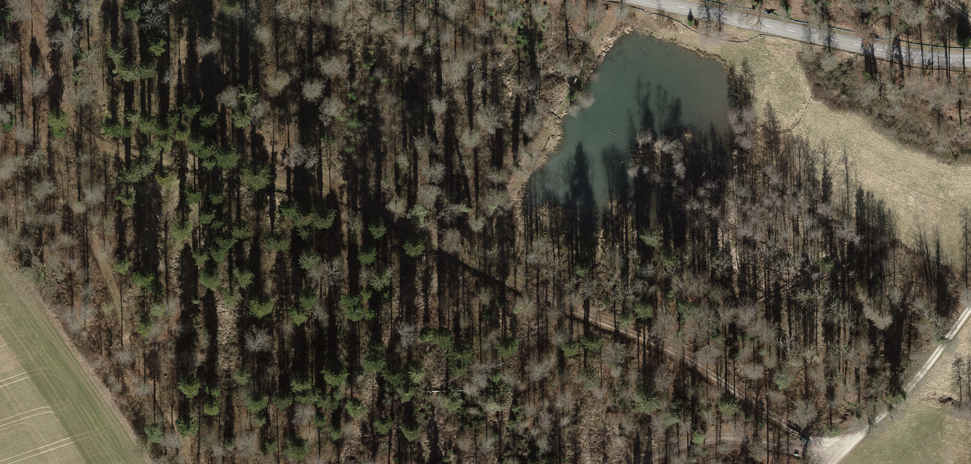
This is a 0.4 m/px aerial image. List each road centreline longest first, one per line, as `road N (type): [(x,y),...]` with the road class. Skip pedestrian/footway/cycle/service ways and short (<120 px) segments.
road 1 (track): [(194,0),(216,103),(252,137),(486,269),(663,345),(839,454),(728,437),(628,463)]
road 2 (track): [(351,197),(99,146),(73,123),(33,24)]
road 3 (unclassified): [(970,49),(843,38),(646,0)]
road 4 (track): [(970,306),(916,383),(829,463)]

